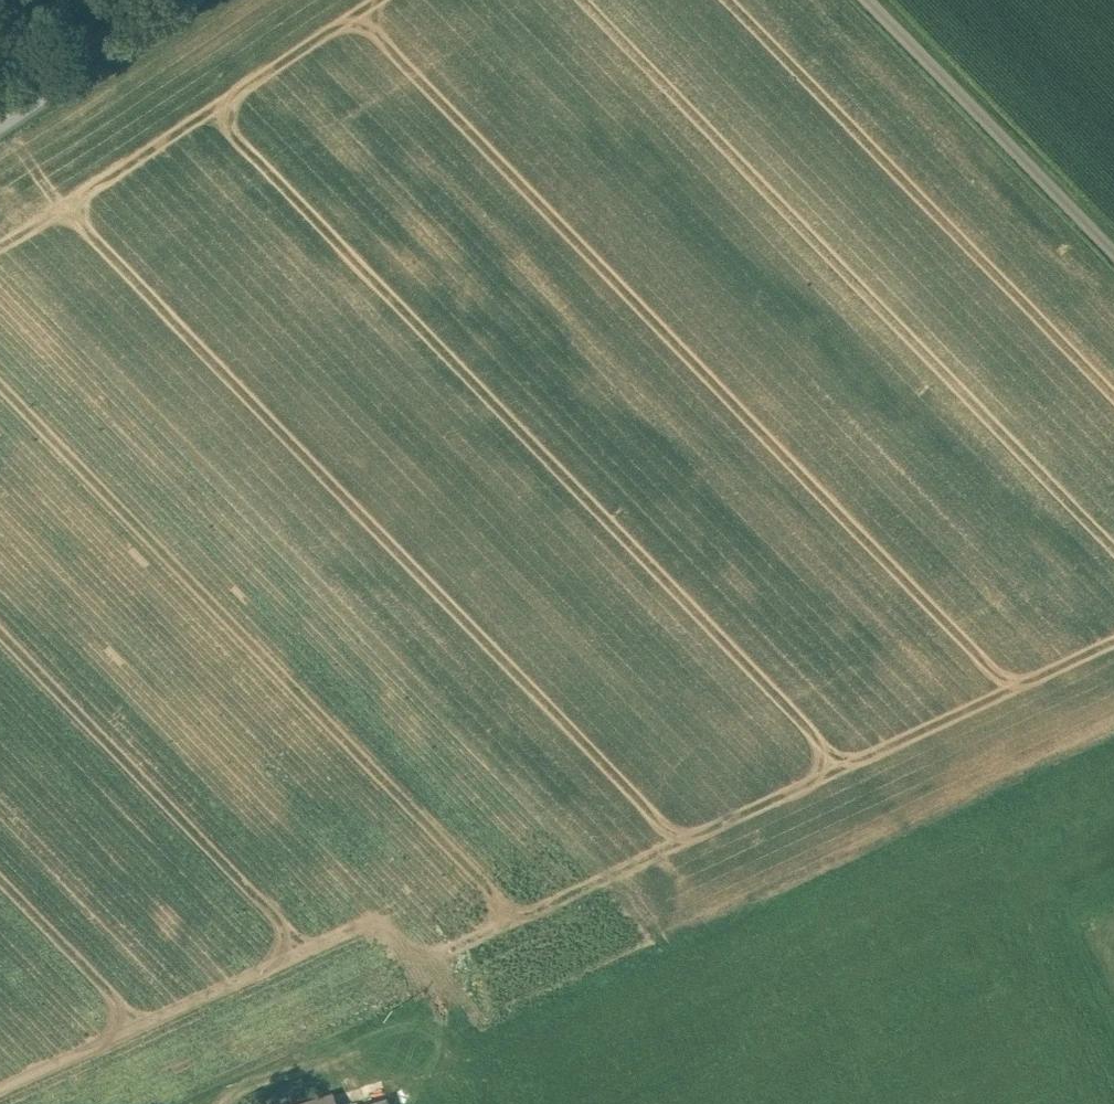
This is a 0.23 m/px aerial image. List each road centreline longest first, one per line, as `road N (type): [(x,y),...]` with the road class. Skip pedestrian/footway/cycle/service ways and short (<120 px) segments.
road 1 (unclassified): [(1113,251),(869,0)]
road 2 (unclassified): [(181,0),(0,124)]

